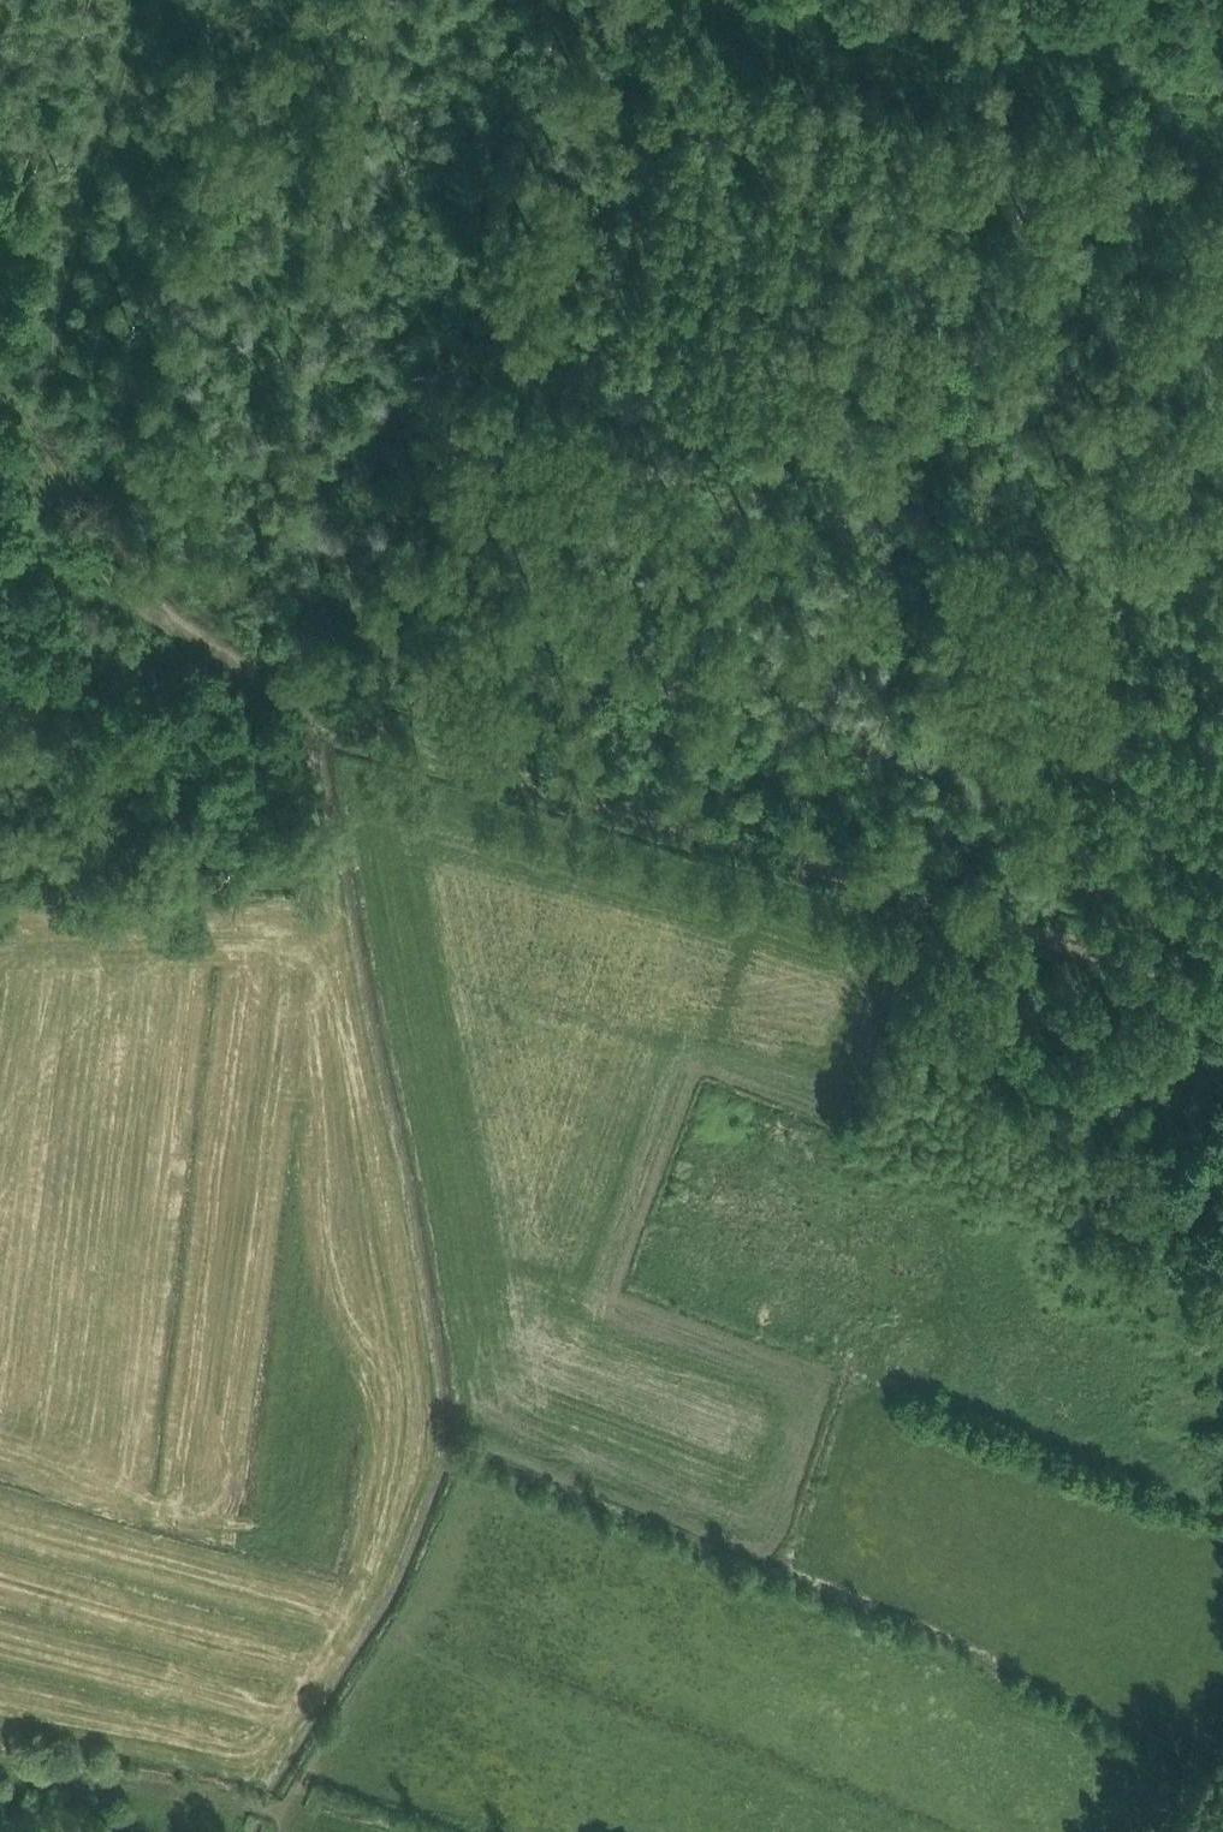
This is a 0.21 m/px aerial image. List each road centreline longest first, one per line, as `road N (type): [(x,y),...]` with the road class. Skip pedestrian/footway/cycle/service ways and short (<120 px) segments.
road 1 (track): [(1222,116),(817,69),(748,47),(691,0)]
road 2 (track): [(328,733),(120,587),(88,549),(19,422)]

